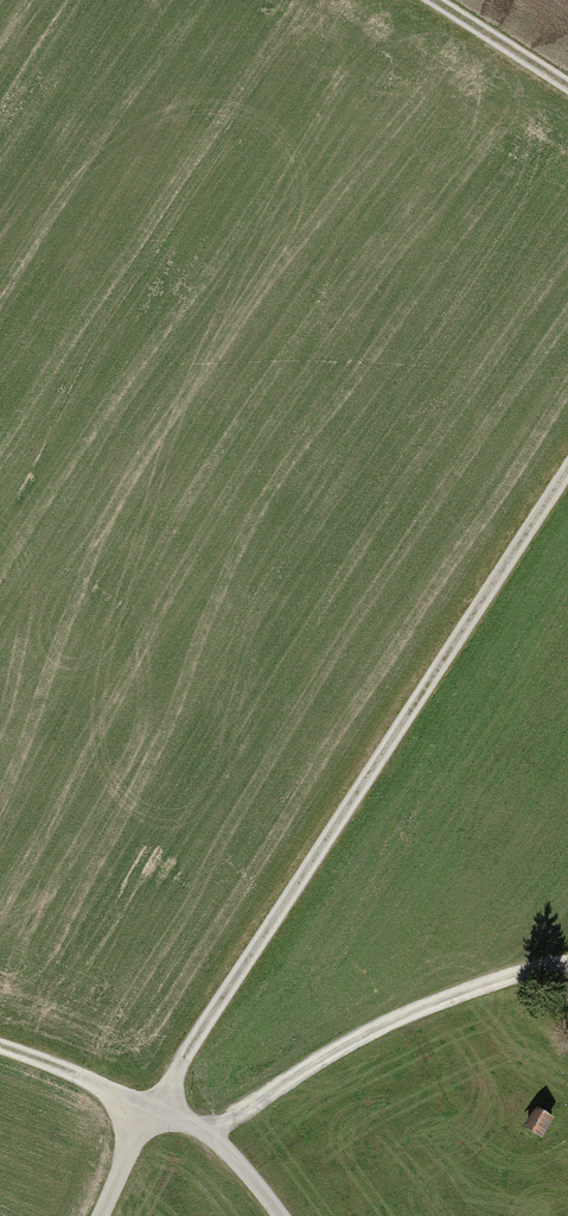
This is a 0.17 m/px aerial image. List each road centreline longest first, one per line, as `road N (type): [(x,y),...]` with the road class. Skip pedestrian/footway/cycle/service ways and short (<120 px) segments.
road 1 (track): [(153,1102),(567,463)]
road 2 (track): [(567,970),(428,1004),(201,1132)]
road 3 (track): [(272,1215),(201,1132),(153,1102)]
road 4 (track): [(153,1102),(0,1050)]
road 5 (track): [(453,0),(567,74)]
road 6 (track): [(153,1102),(98,1215)]

